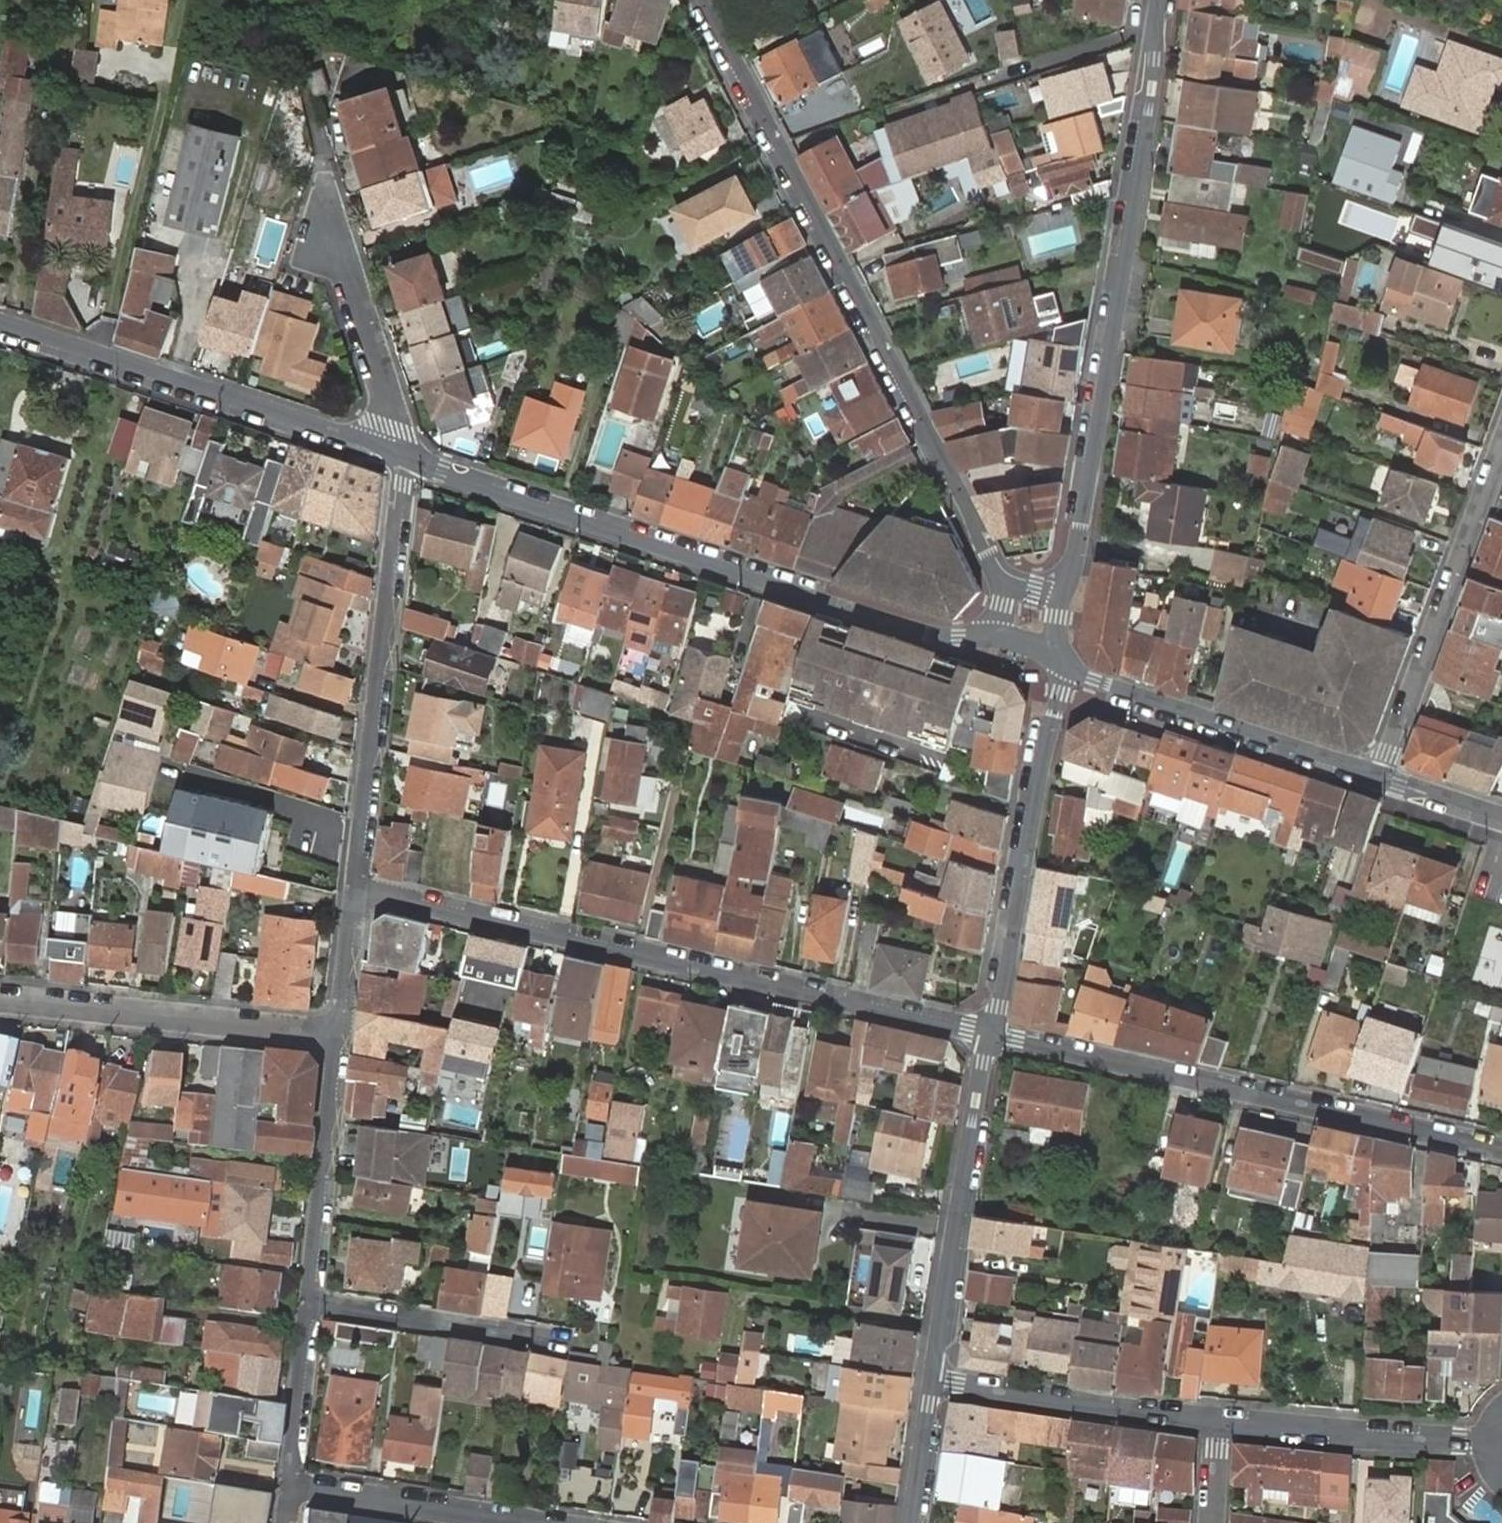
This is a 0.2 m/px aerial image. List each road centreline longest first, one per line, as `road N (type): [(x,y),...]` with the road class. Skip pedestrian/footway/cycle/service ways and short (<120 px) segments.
road 1 (residential): [(705,0),(1000,584)]
road 2 (residential): [(352,895),(991,1034)]
road 3 (tertiary): [(997,637),(924,632),(856,613),(400,456)]
road 4 (residential): [(1062,596),(1077,546),(1164,0)]
road 5 (residential): [(991,1034),(1501,1149)]
road 6 (residential): [(352,895),(400,456)]
road 7 (tertiary): [(400,456),(0,327)]
road 8 (residential): [(991,1034),(1060,659)]
road 9 (residential): [(932,1380),(991,1034)]
road 10 (tertiary): [(1384,779),(1093,680),(1060,659)]
road 11 (residential): [(1501,457),(1384,779)]
road 12 (residential): [(336,1036),(0,1000)]
road 13 (residential): [(932,1380),(1221,1424)]
road 14 (residential): [(1221,1424),(1495,1443)]
road 15 (residential): [(306,1303),(336,1036)]
road 16 (residential): [(306,1303),(550,1340)]
road 17 (residential): [(320,235),(347,258),(400,456)]
road 18 (residential): [(524,1522),(287,1487)]
road 19 (residential): [(287,1487),(306,1303)]
road 20 (residential): [(911,1522),(932,1380)]
road 21 (residential): [(336,1036),(352,895)]
road 22 (tertiary): [(1501,817),(1384,779)]

